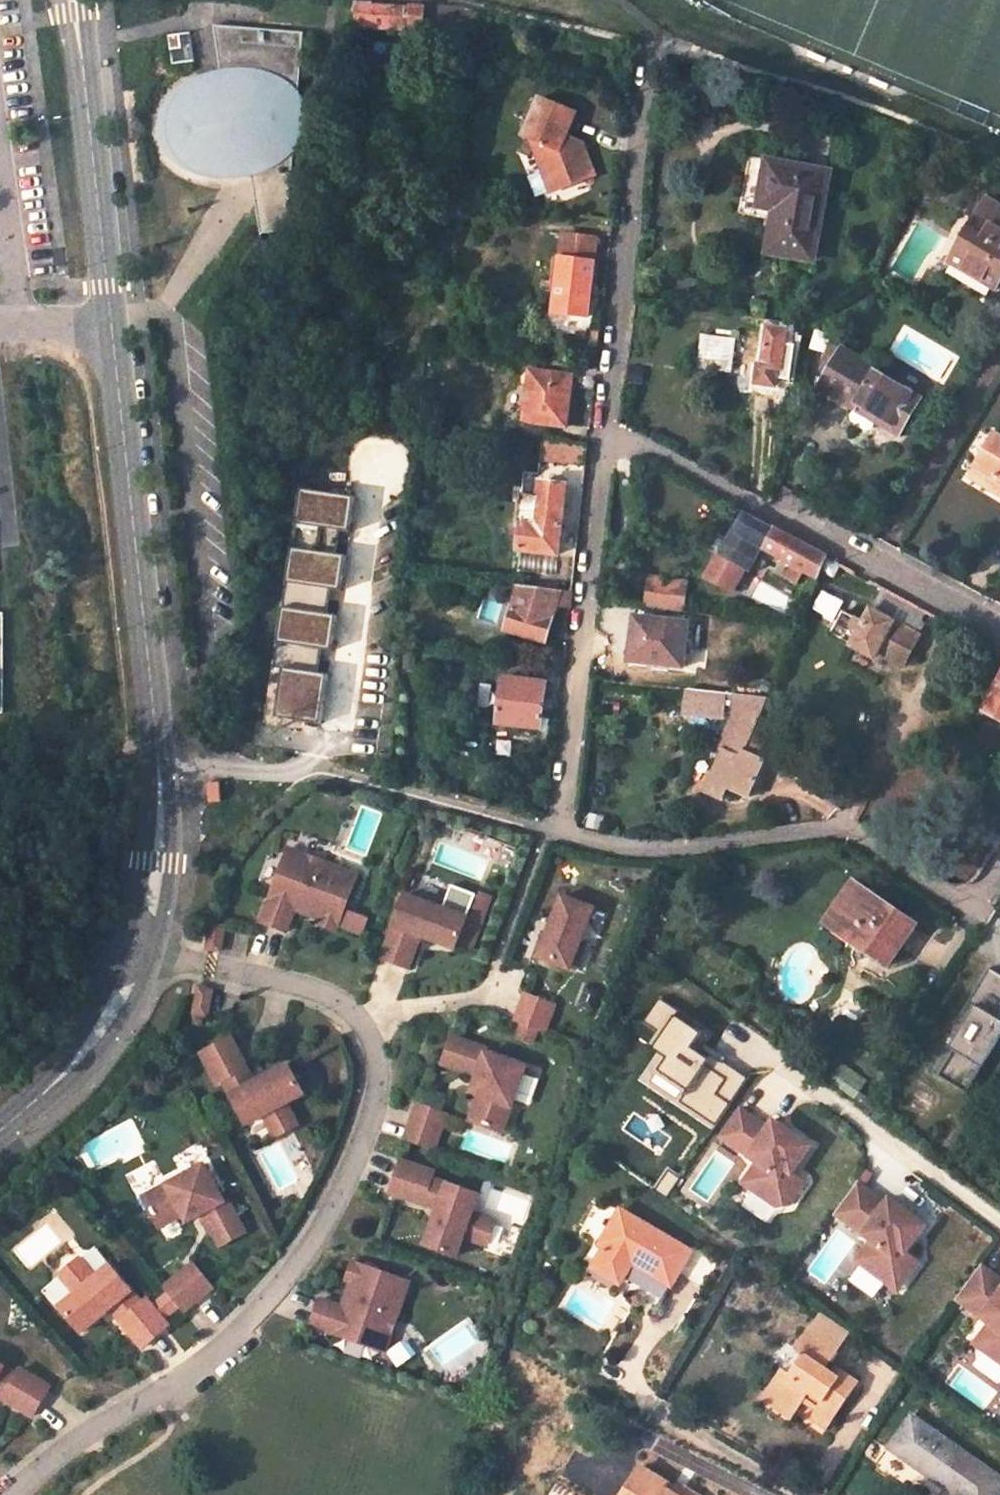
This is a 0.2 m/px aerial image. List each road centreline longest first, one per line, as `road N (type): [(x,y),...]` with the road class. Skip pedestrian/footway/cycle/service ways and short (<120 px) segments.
road 1 (residential): [(999,870),(974,910),(838,829),(641,851),(555,832),(611,427)]
road 2 (unclassified): [(115,328),(162,763),(157,893),(136,958)]
road 3 (residential): [(357,1022),(377,1085),(372,1124),(314,1247),(221,1353),(73,1447),(14,1494)]
road 4 (residential): [(611,427),(999,635)]
road 5 (track): [(162,763),(369,781),(555,832)]
road 6 (residential): [(611,427),(654,56)]
road 7 (unclassified): [(75,0),(115,328)]
road 8 (residential): [(136,958),(327,1002),(357,1022)]
road 9 (unclassified): [(136,958),(105,1027),(0,1129)]
road 10 (residential): [(357,1022),(483,995)]

